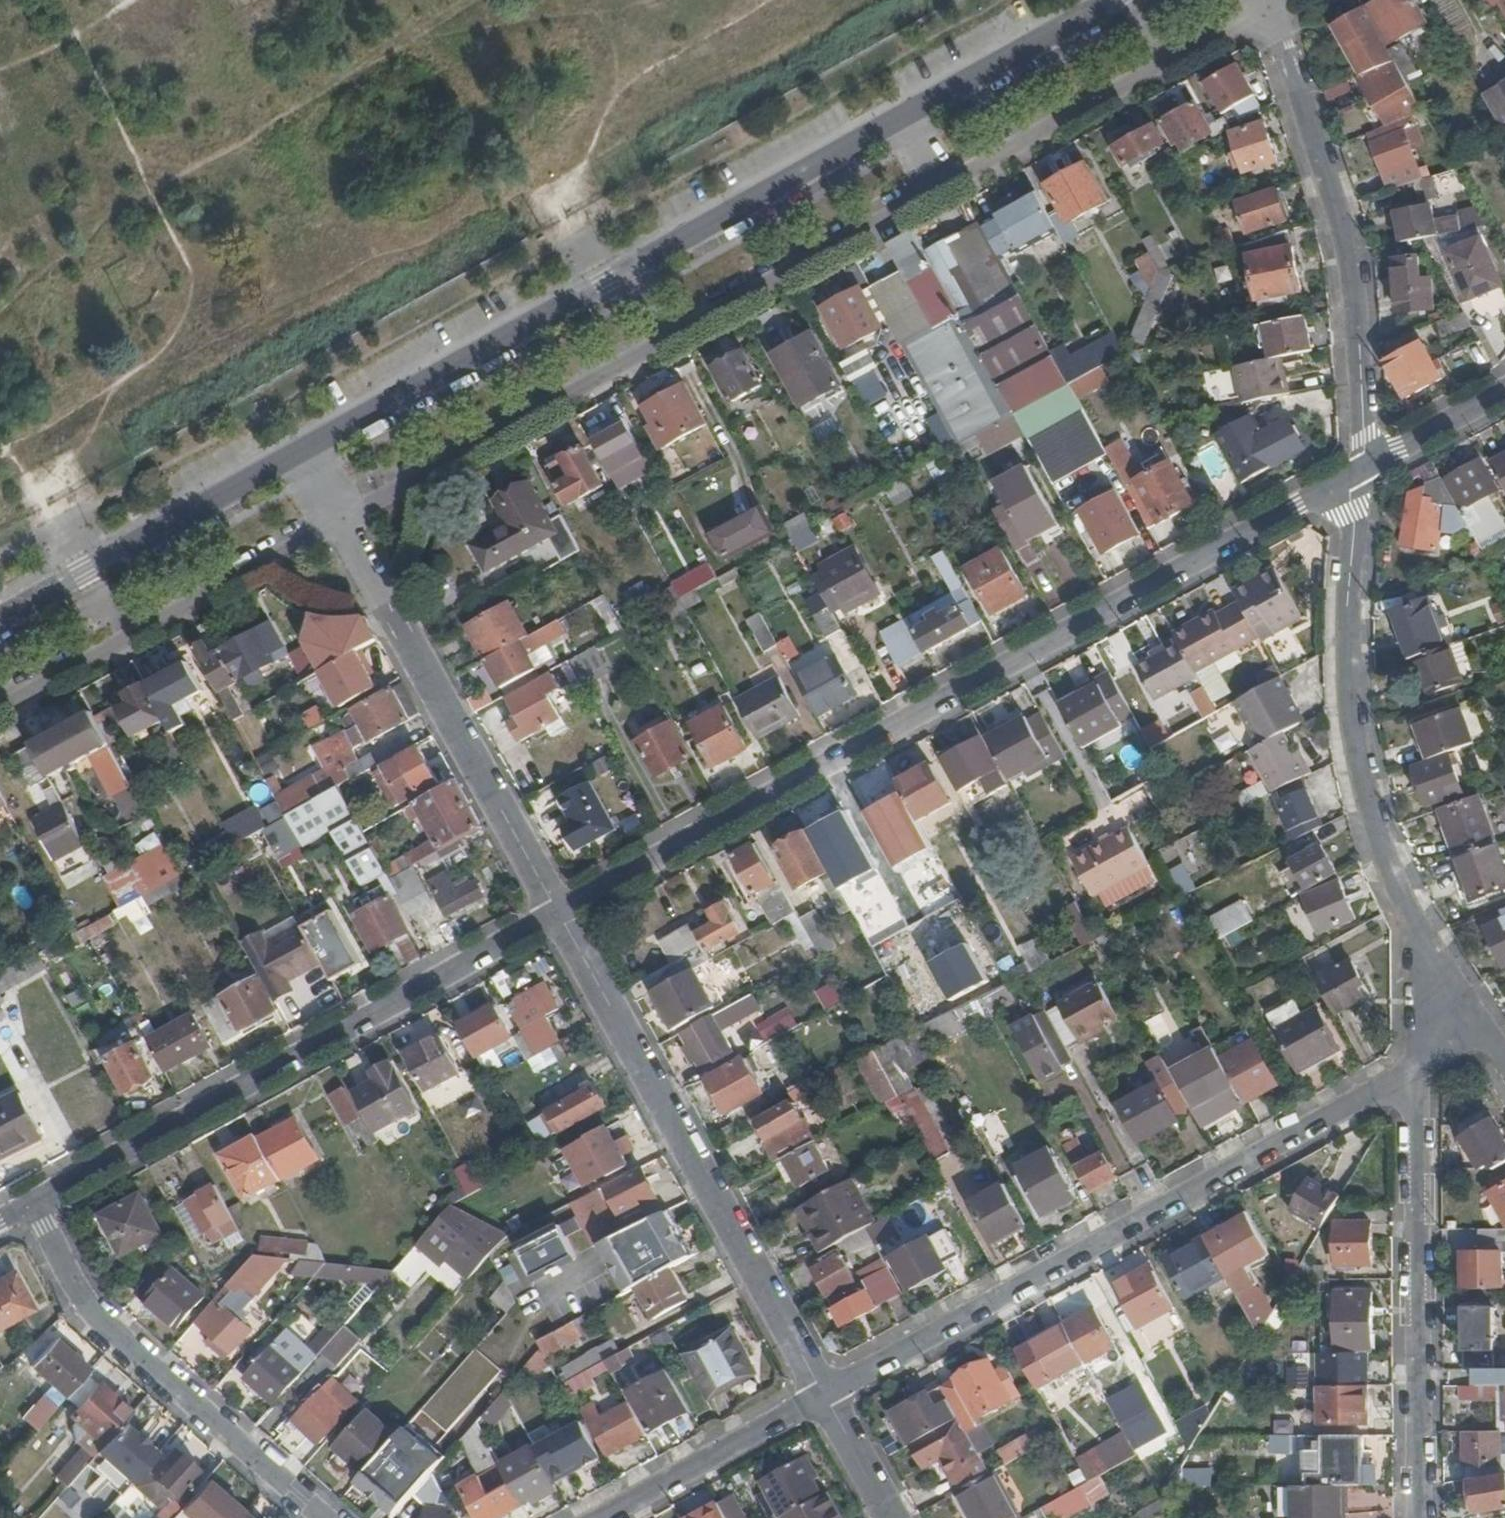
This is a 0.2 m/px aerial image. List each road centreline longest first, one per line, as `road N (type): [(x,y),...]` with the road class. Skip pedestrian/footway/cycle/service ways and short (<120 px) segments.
road 1 (residential): [(560,910),(1365,468)]
road 2 (residential): [(902,117),(299,453)]
road 3 (residential): [(336,516),(941,187)]
road 4 (residential): [(825,1394),(1415,1069)]
road 5 (residential): [(35,1206),(560,910)]
road 6 (residential): [(560,910),(825,1394)]
road 7 (residential): [(1433,990),(1374,825),(1355,744),(1350,595),(1365,468)]
road 8 (residential): [(1365,468),(1345,235),(1267,8)]
road 9 (residential): [(1415,1069),(1418,1517)]
road 10 (residential): [(318,1517),(88,1310),(35,1206)]
road 11 (residential): [(0,707),(336,516)]
road 12 (residential): [(941,187),(1267,8)]
road 13 (residential): [(392,608),(560,910)]
road 14 (residential): [(299,453),(0,619)]
road 15 (residential): [(599,1517),(825,1394)]
road 16 (residential): [(1113,0),(902,117)]
road 17 (residential): [(1365,468),(1504,391)]
road 18 (residential): [(825,1394),(892,1517)]

